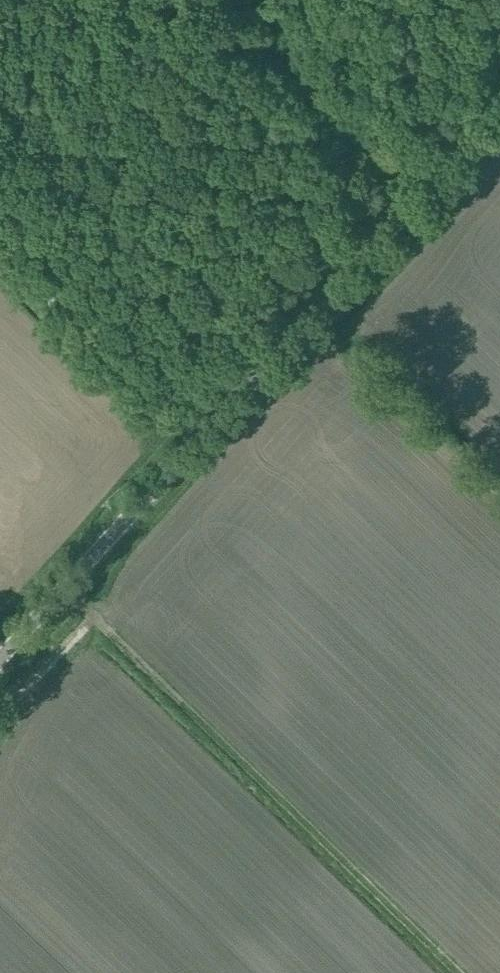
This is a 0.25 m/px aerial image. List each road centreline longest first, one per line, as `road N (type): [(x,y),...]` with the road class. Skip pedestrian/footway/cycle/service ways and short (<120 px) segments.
road 1 (unclassified): [(0,657),(499,103)]
road 2 (track): [(64,587),(459,972)]
road 3 (track): [(378,237),(415,269),(365,320),(499,449)]
road 4 (track): [(92,615),(0,715)]

